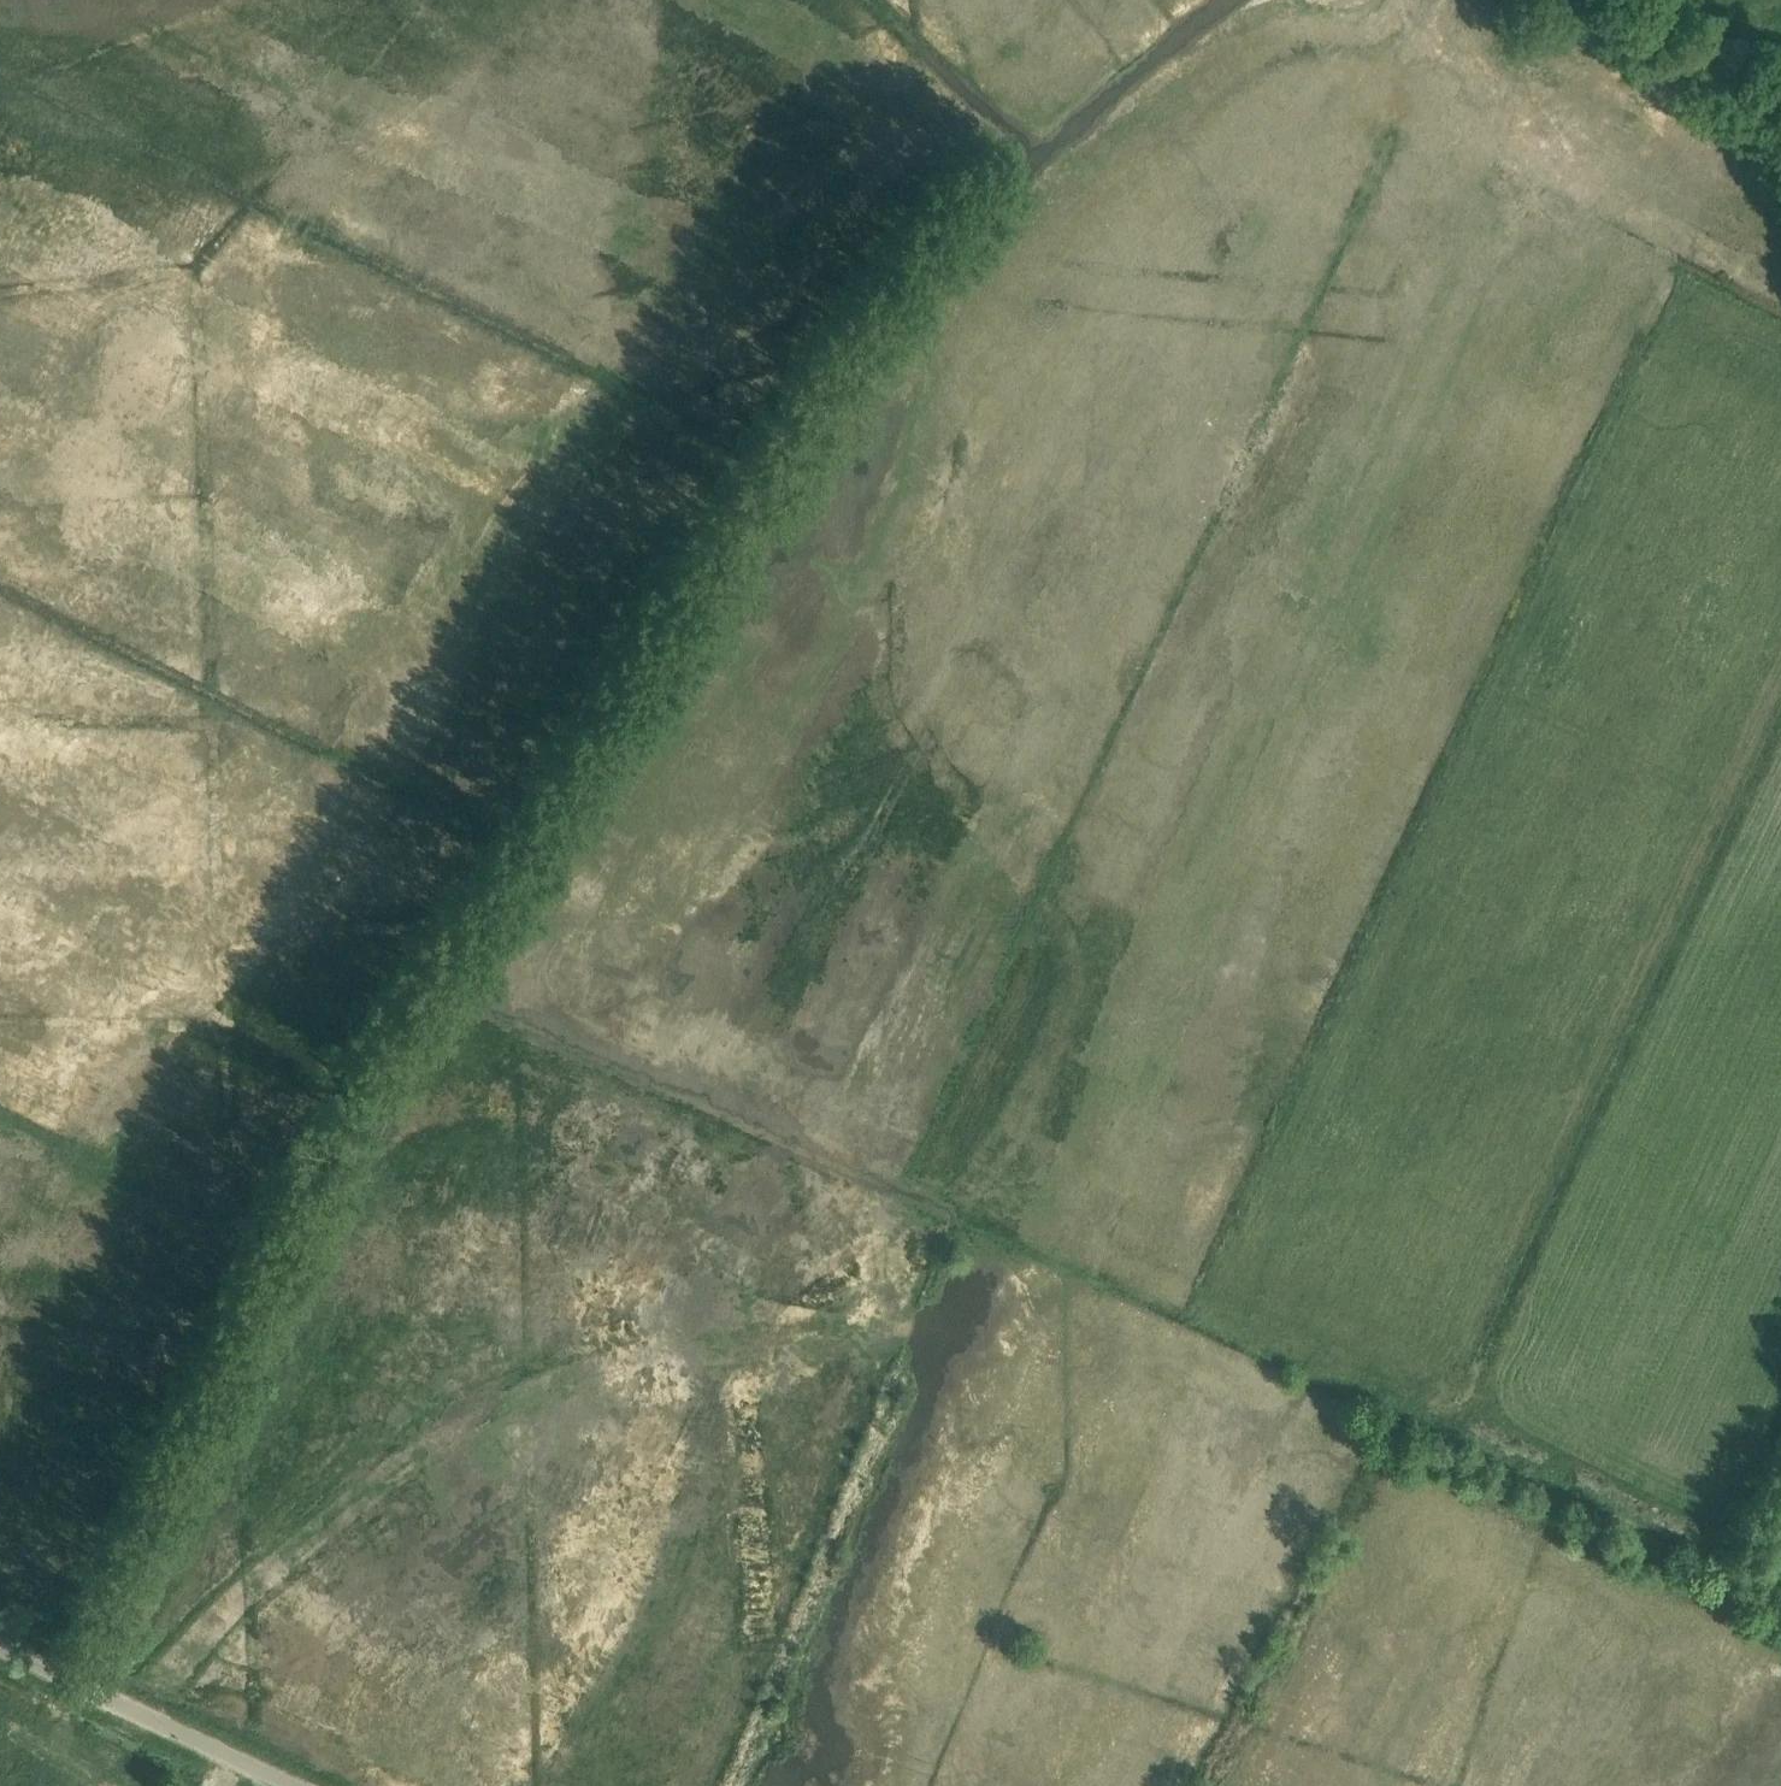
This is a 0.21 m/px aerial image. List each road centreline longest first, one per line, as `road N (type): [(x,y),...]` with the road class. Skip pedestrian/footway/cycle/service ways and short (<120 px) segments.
road 1 (unclassified): [(297,1785),(0,1646)]
road 2 (track): [(1608,0),(1633,24),(1780,115)]

